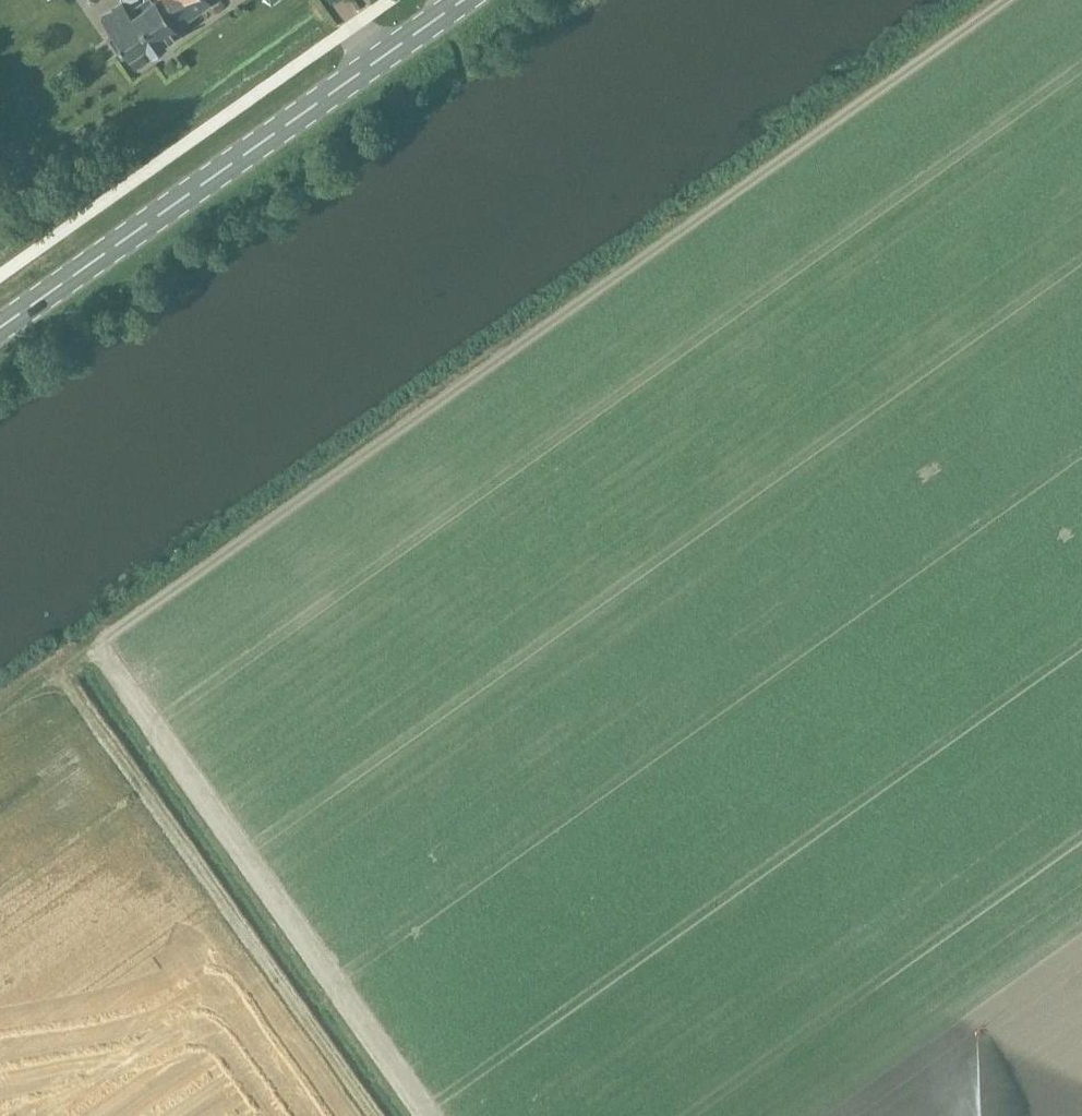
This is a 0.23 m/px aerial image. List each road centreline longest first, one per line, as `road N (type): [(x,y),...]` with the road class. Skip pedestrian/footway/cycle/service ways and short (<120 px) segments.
road 1 (primary): [(0,327),(463,0)]

